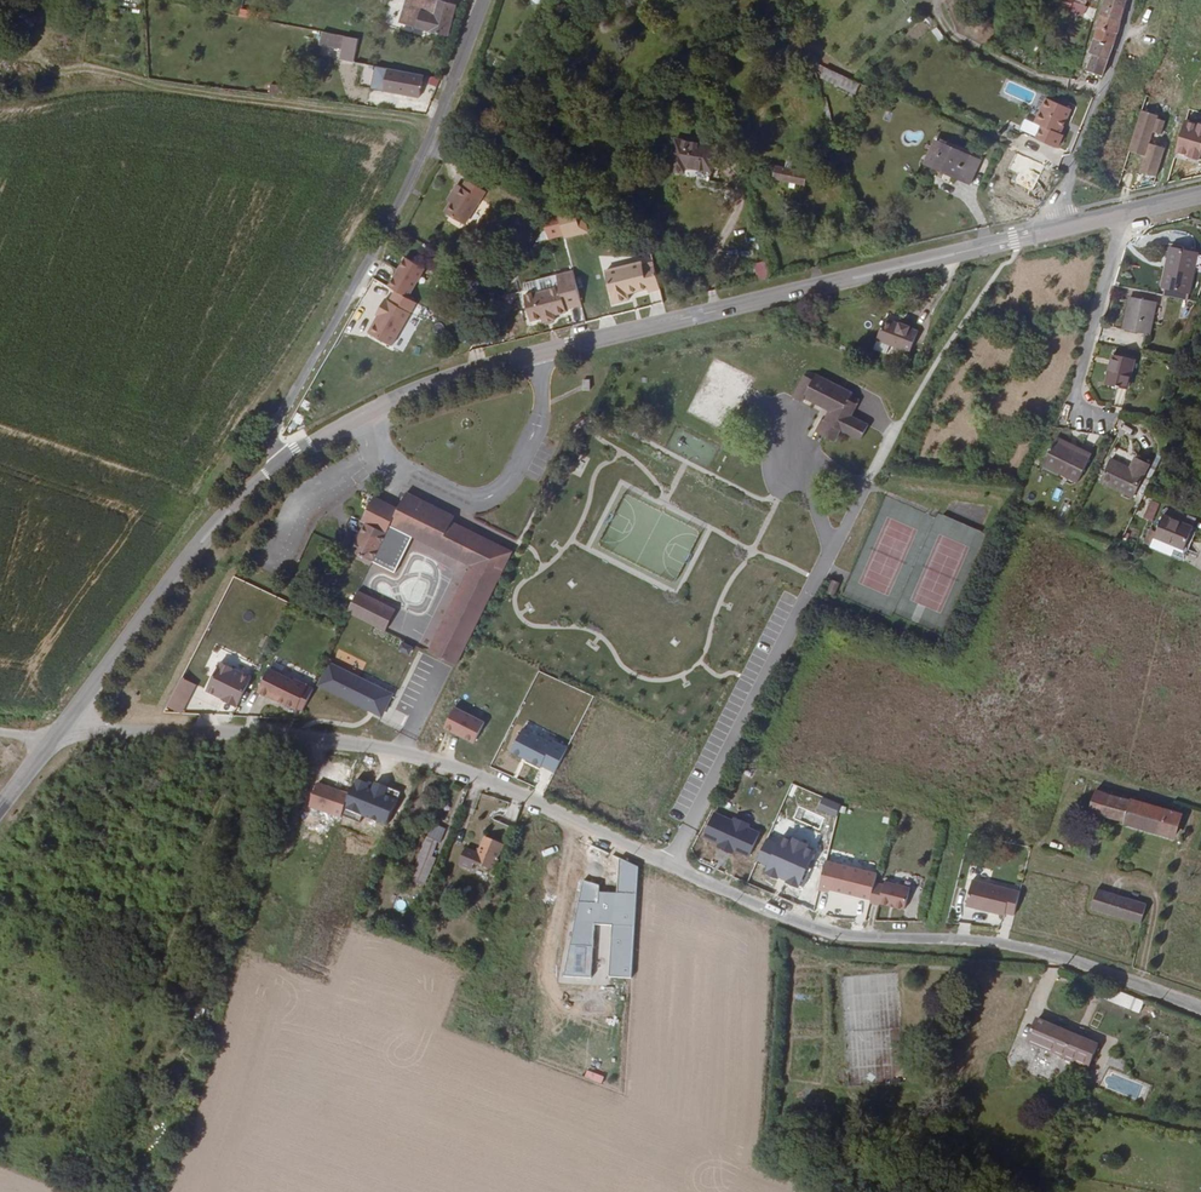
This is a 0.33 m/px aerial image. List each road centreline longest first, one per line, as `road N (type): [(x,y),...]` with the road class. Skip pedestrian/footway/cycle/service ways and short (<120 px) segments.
road 1 (residential): [(1200,1000),(1037,950),(823,923),(550,805),(395,748),(65,719)]
road 2 (tertiary): [(1048,233),(543,352)]
road 3 (residential): [(484,0),(400,208),(275,432),(289,464)]
road 4 (track): [(438,124),(0,56)]
road 5 (tertiary): [(289,464),(231,513),(65,719)]
road 6 (residential): [(389,458),(480,500),(506,493),(545,409),(543,352)]
road 7 (residential): [(1048,233),(1132,0)]
road 8 (residential): [(1107,418),(1086,385),(1084,362),(1124,213)]
road 9 (tertiary): [(543,352),(439,383),(362,419)]

